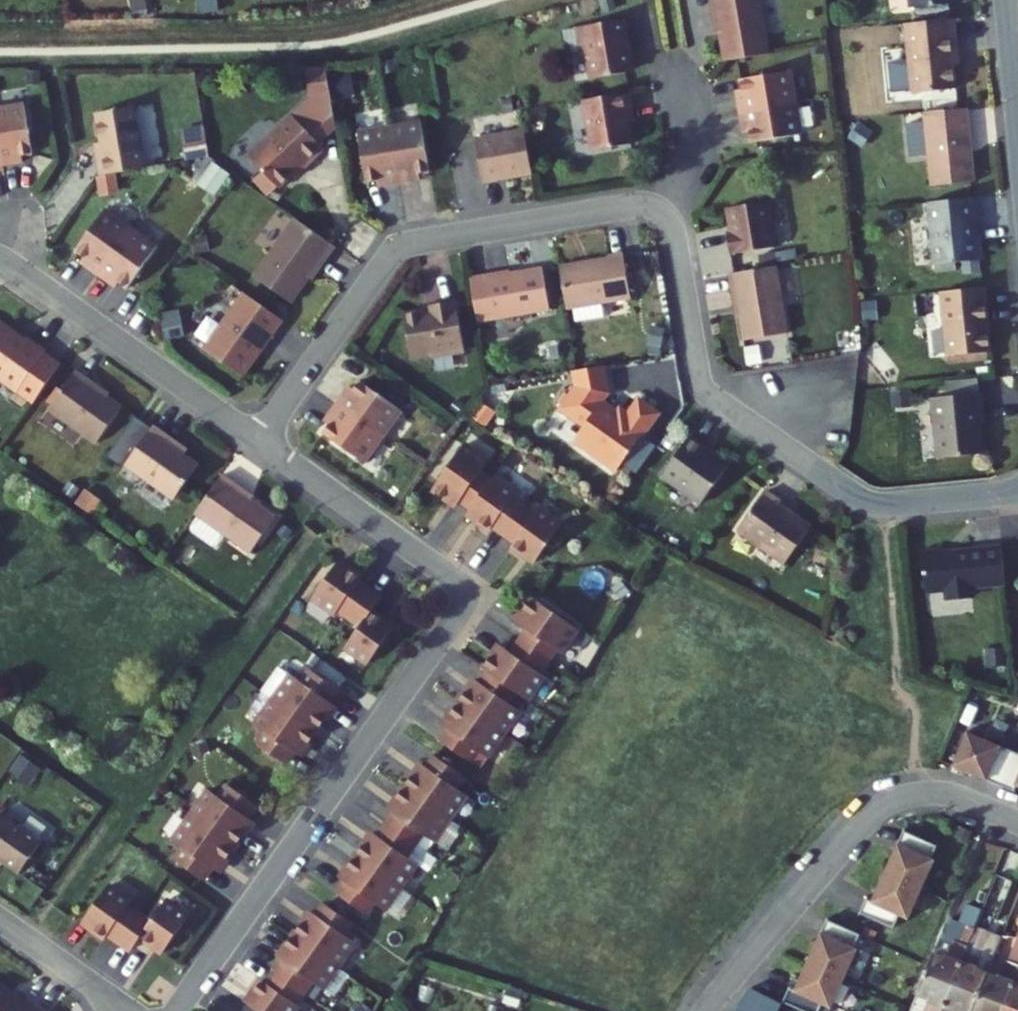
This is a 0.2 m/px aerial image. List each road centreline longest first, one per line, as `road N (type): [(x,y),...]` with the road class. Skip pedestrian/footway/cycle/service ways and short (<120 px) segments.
road 1 (residential): [(178,1010),(463,596),(457,579),(262,440)]
road 2 (residential): [(660,207),(675,230),(698,361),(720,400),(863,497),(888,502),(1017,490)]
road 3 (residential): [(262,440),(398,247),(634,202),(660,207)]
road 4 (residential): [(706,1010),(890,799),(943,793),(1017,820)]
road 5 (residential): [(0,257),(262,440)]
road 6 (residential): [(130,1010),(0,917)]
road 7 (residential): [(660,207),(680,172),(677,76)]

